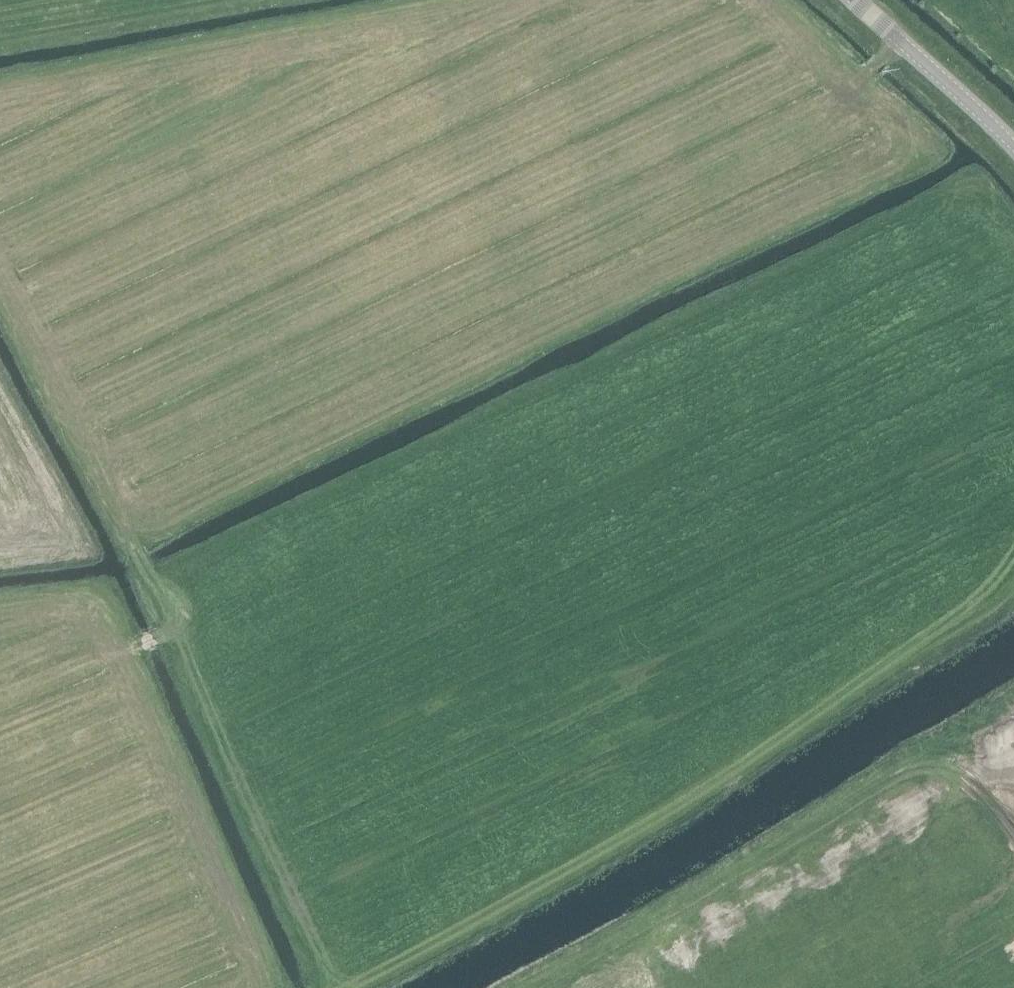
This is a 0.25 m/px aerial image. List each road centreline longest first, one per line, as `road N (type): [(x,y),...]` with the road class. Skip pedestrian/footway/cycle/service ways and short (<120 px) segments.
road 1 (tertiary): [(1013,147),(856,0)]

